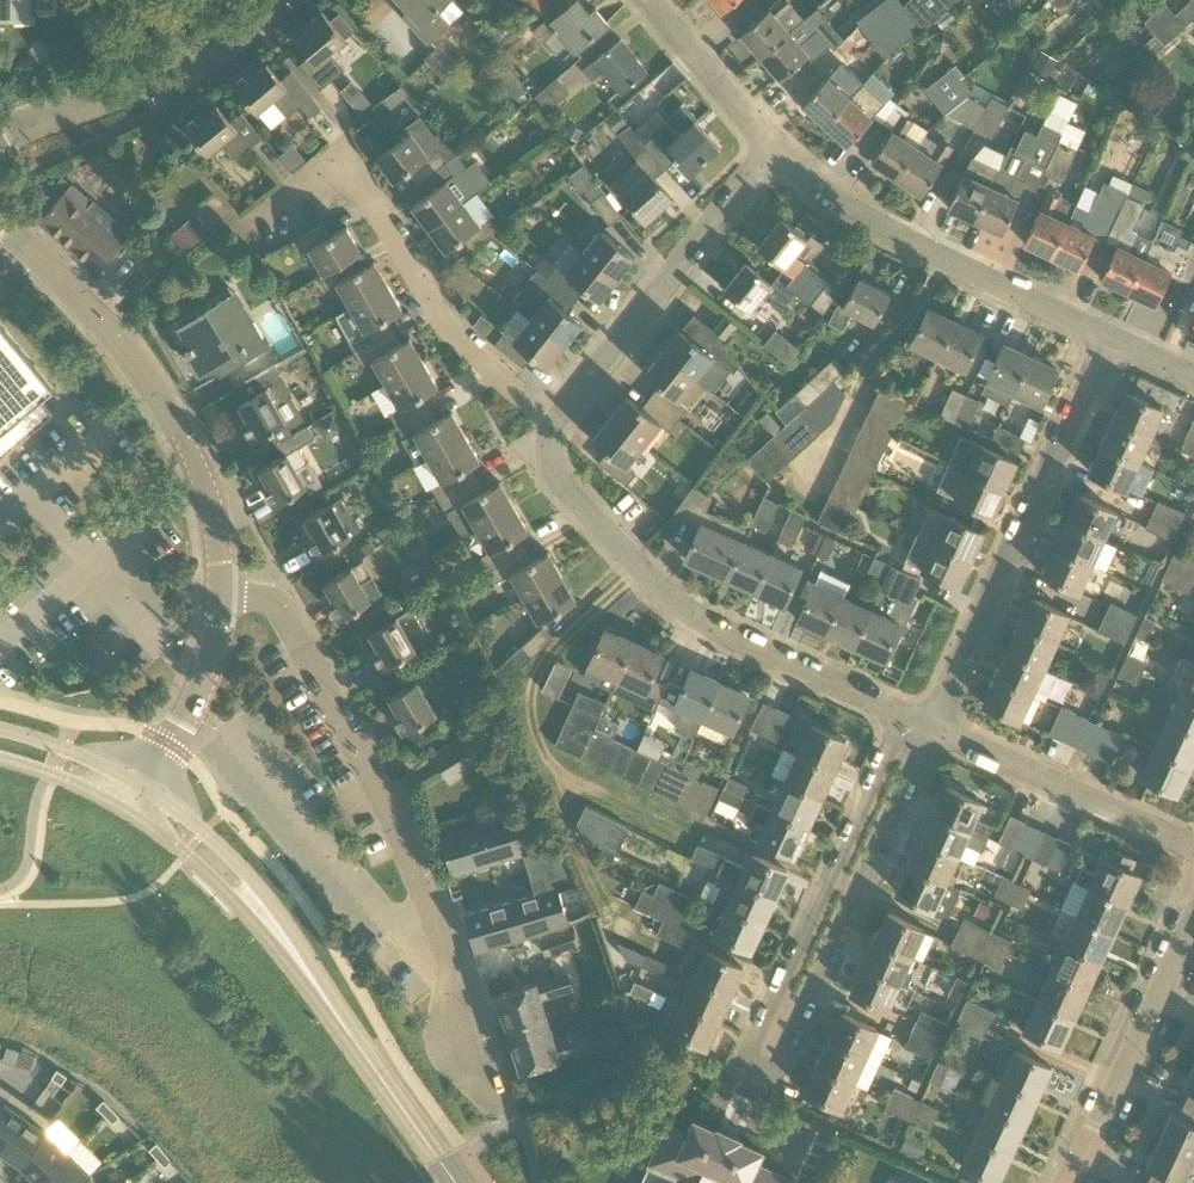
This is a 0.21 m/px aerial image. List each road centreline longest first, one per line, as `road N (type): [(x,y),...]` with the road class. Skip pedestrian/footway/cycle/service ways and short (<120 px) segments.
road 1 (residential): [(901,717),(751,1056),(756,1075),(774,1065),(928,728)]
road 2 (residential): [(224,589),(276,605),(375,787),(432,900),(513,1128)]
road 3 (tertiary): [(455,1182),(288,944),(198,846),(138,801)]
road 4 (residential): [(901,717),(695,620),(661,593),(554,478),(548,456),(554,427)]
road 5 (residential): [(554,427),(438,320),(382,218),(343,171),(256,233)]
road 6 (tertiary): [(224,589),(211,499),(152,382),(93,308),(0,225)]
road 7 (residential): [(928,728),(1110,339)]
road 8 (residential): [(1110,339),(905,242),(778,154)]
road 9 (residential): [(554,427),(778,154)]
road 10 (residential): [(0,135),(168,73),(262,0)]
road 11 (residential): [(1193,843),(928,728)]
road 12 (residential): [(1069,1182),(1193,922)]
road 13 (tertiary): [(138,801),(197,702),(216,653),(224,589)]
road 14 (residential): [(778,154),(647,0)]
road 15 (tertiary): [(138,801),(89,762),(0,731)]
road 16 (tertiary): [(0,760),(138,801)]

